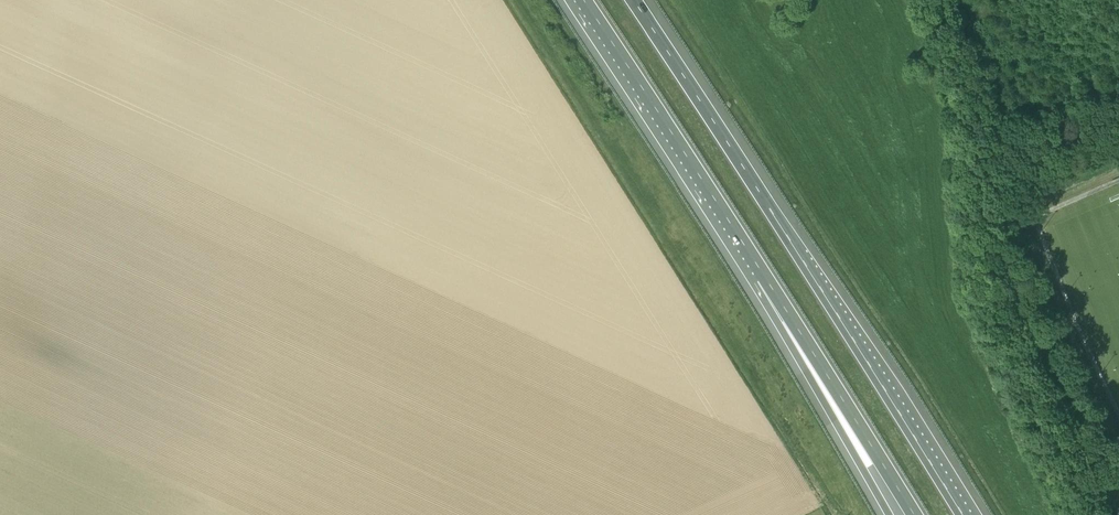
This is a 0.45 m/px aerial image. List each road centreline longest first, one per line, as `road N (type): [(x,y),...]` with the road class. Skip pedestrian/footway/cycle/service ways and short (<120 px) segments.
road 1 (motorway): [(964,514),(631,0)]
road 2 (motorway): [(581,0),(764,276)]
road 3 (motorway): [(764,276),(914,514)]
road 4 (motorway): [(764,276),(890,514)]

